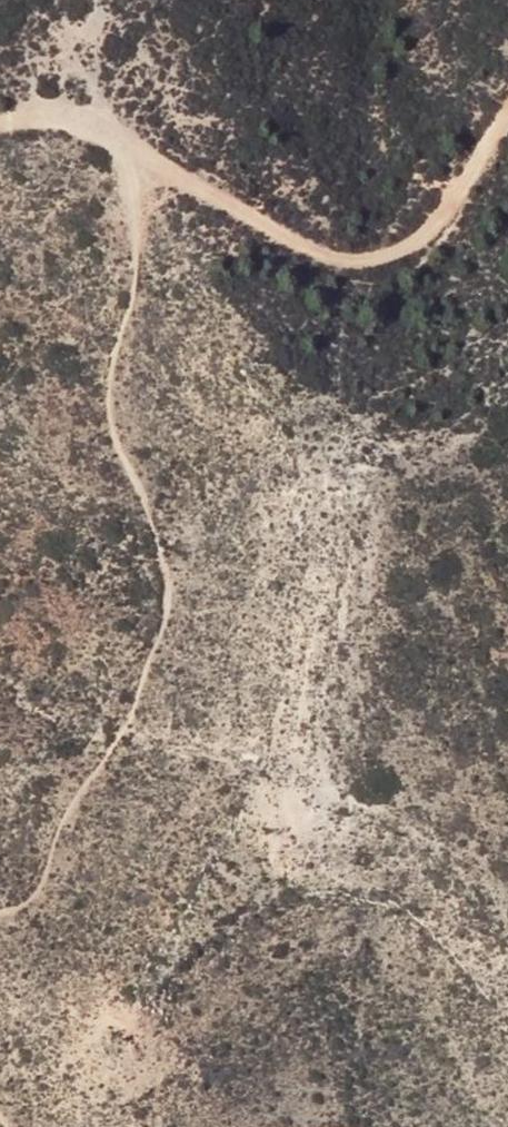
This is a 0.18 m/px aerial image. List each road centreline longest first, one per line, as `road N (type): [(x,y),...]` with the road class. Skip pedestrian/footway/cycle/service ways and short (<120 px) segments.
road 1 (track): [(0,123),(47,114),(113,138),(305,249),(349,262),(412,245),(457,196),(507,116)]

